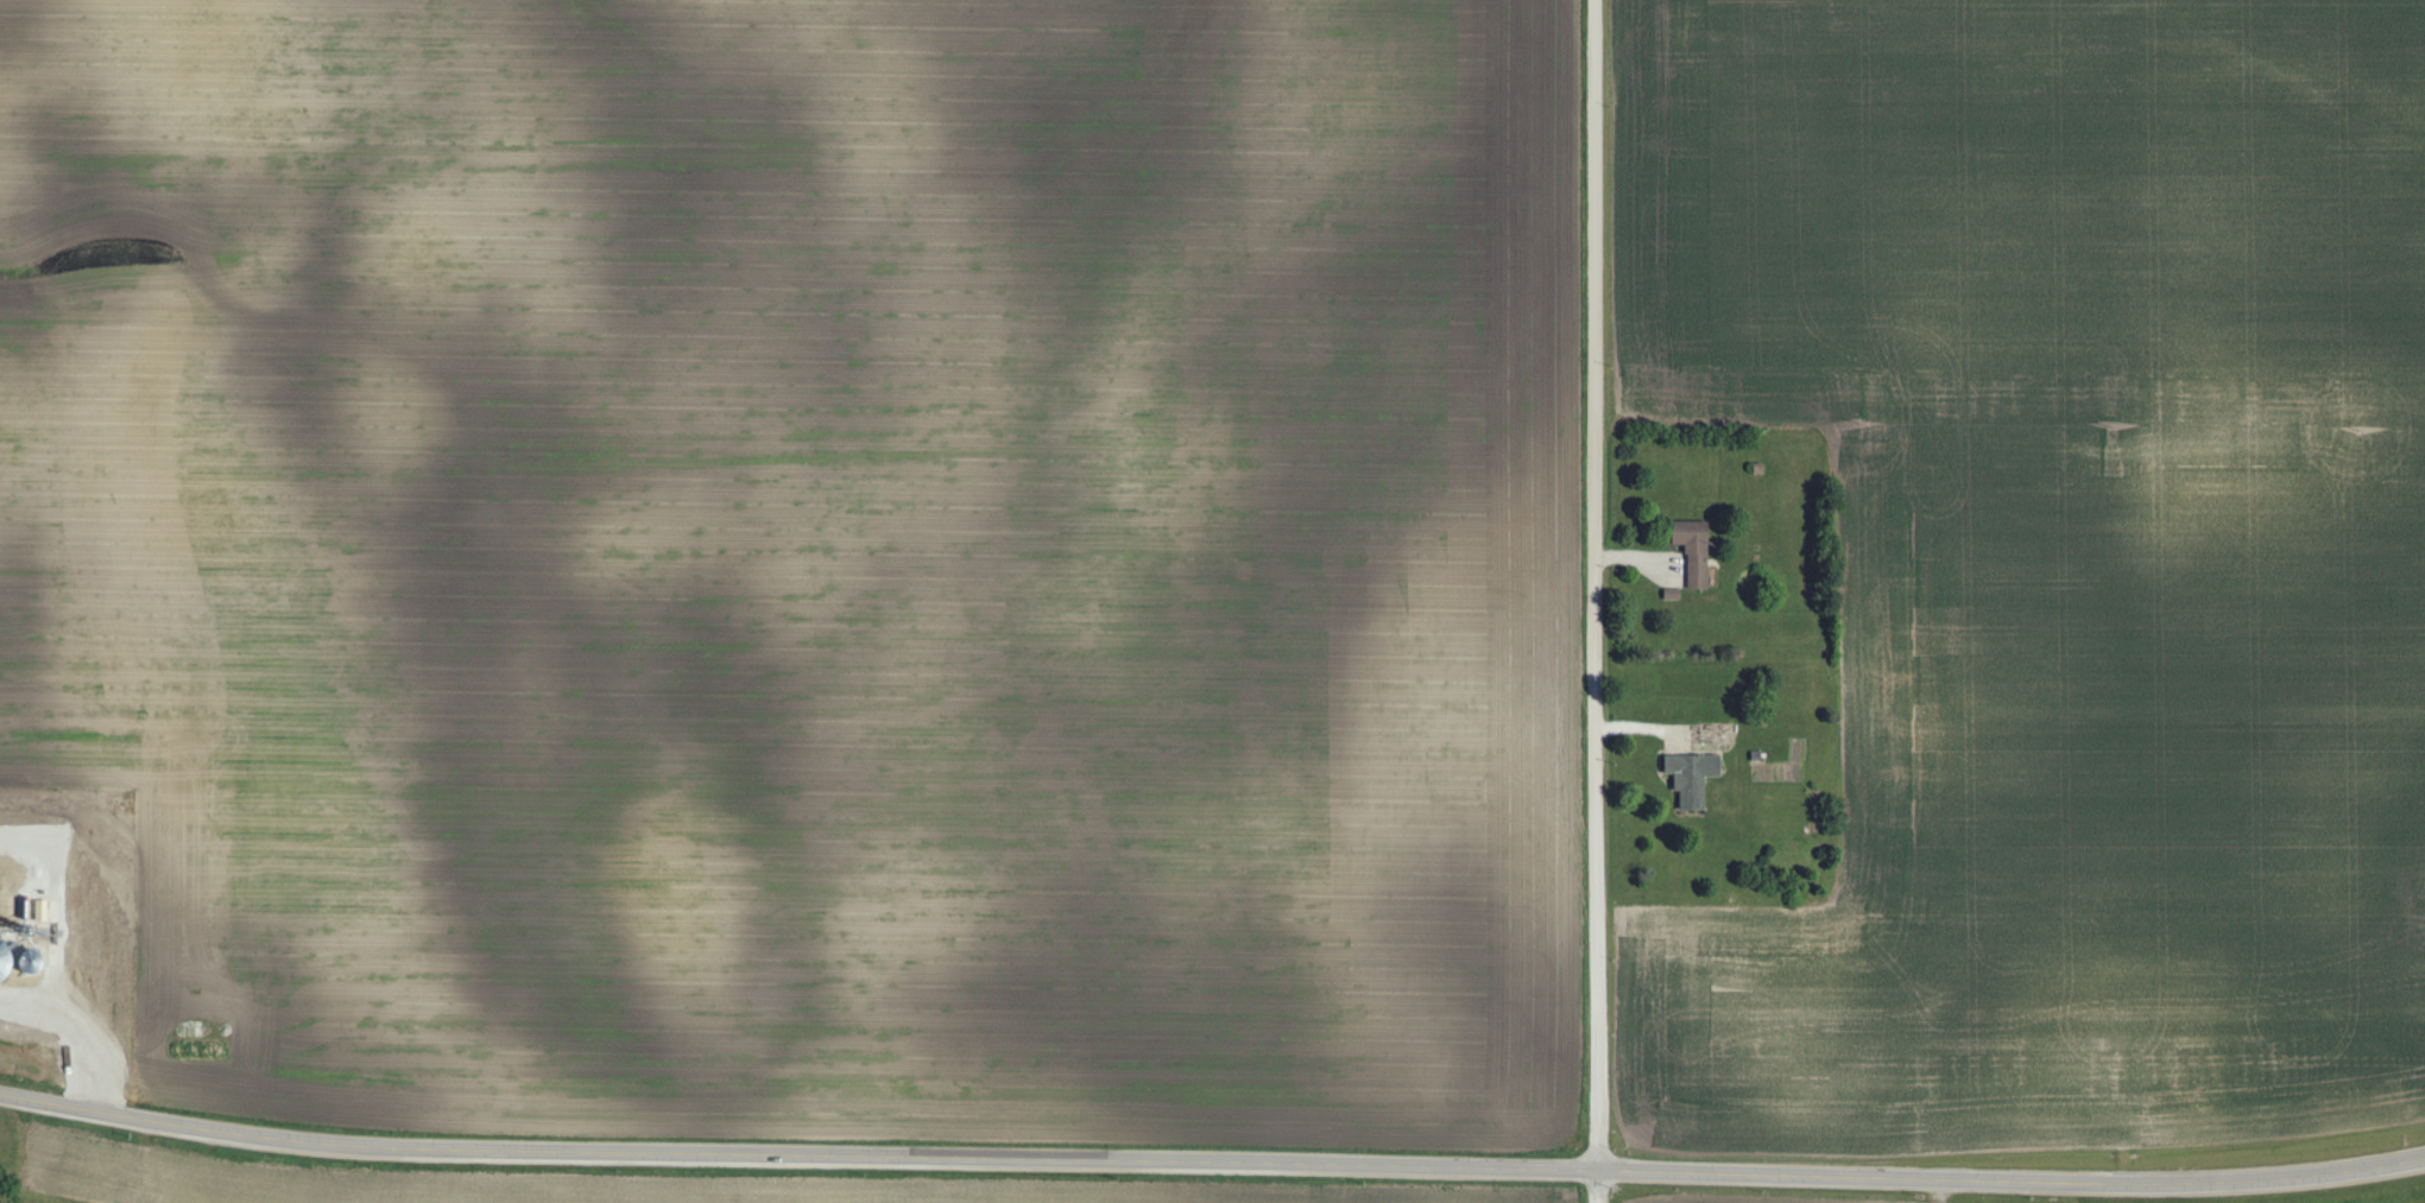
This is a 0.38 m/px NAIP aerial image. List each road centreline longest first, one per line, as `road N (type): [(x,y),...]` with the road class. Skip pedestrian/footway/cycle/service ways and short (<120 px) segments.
road 1 (secondary): [(2424,1165),(2197,1185),(440,1151),(190,1129),(0,1096)]
road 2 (residential): [(1598,1202),(1592,0)]

